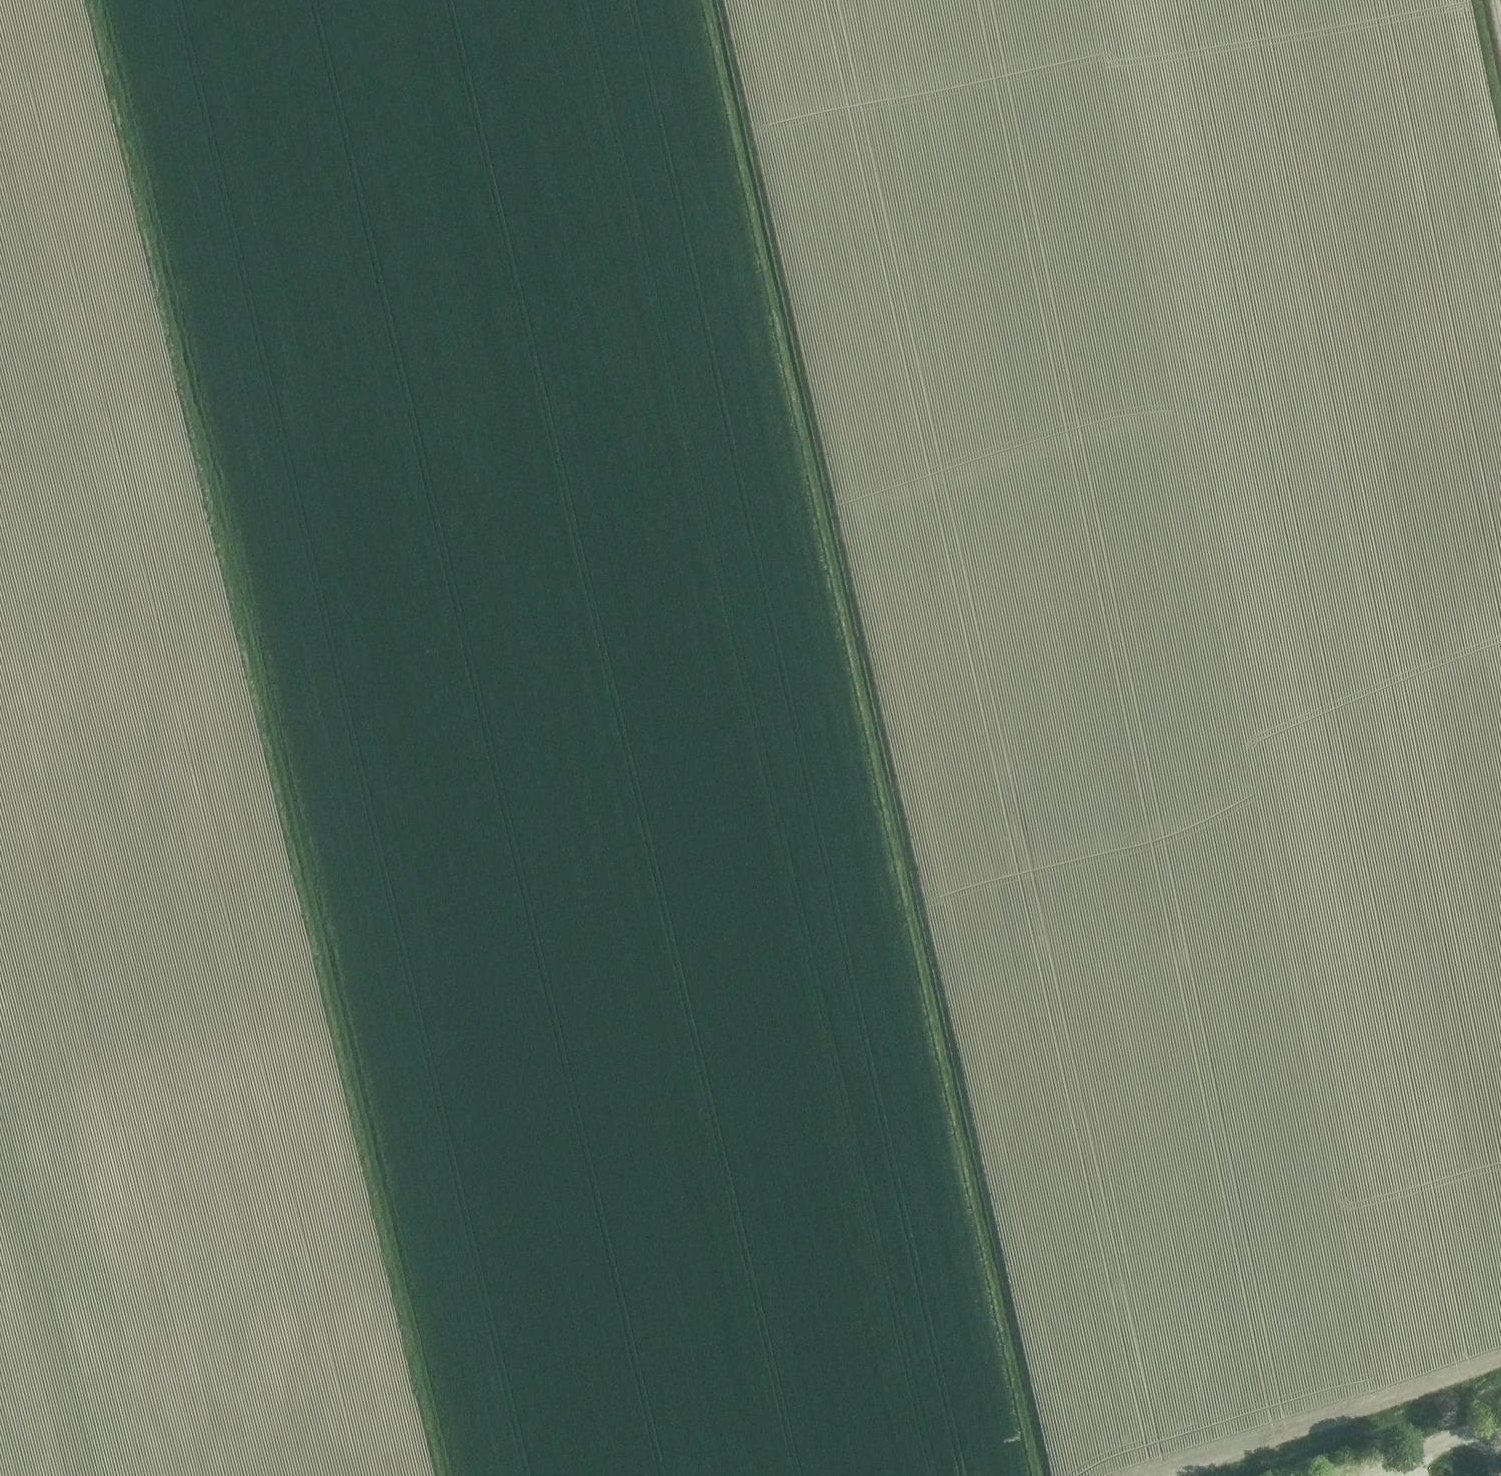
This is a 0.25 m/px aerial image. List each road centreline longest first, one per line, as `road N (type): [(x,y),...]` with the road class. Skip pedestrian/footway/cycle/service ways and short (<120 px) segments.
road 1 (track): [(0,997),(118,1475)]
road 2 (tertiary): [(1354,1475),(1500,1428)]

